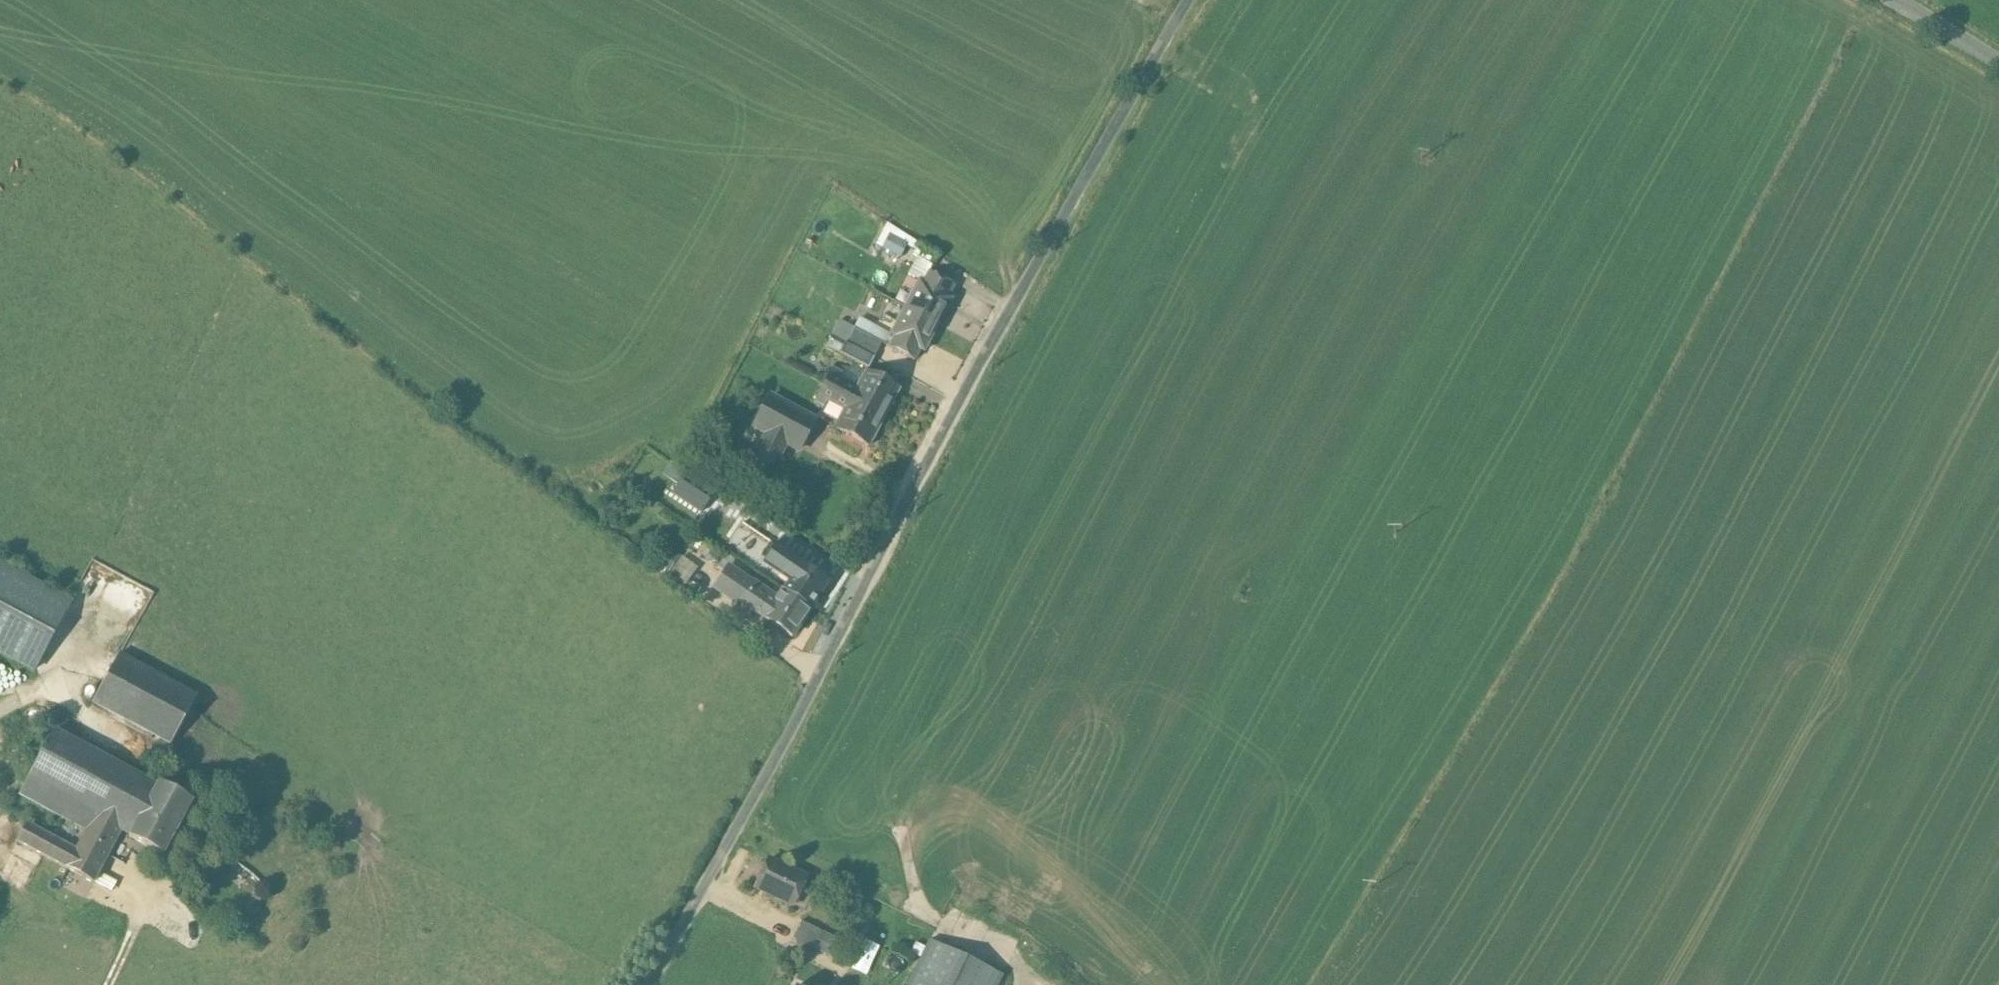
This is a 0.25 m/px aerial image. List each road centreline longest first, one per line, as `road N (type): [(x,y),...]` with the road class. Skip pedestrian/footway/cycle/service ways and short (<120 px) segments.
road 1 (unclassified): [(648,984),(1191,0)]
road 2 (unclassified): [(1998,64),(1890,0)]

